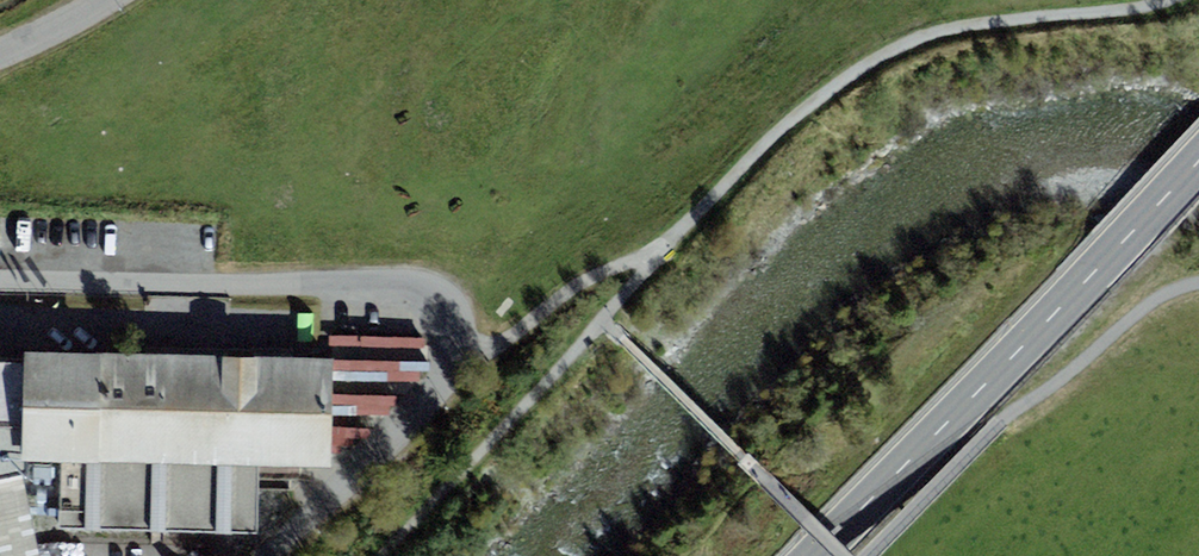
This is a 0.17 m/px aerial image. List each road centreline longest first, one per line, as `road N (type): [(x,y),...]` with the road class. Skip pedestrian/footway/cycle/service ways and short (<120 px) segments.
road 1 (track): [(651,255),(780,131),(879,57),(963,27),(1167,0)]
road 2 (primary): [(1198,161),(814,555)]
road 3 (track): [(454,357),(490,349),(569,290),(651,255)]

